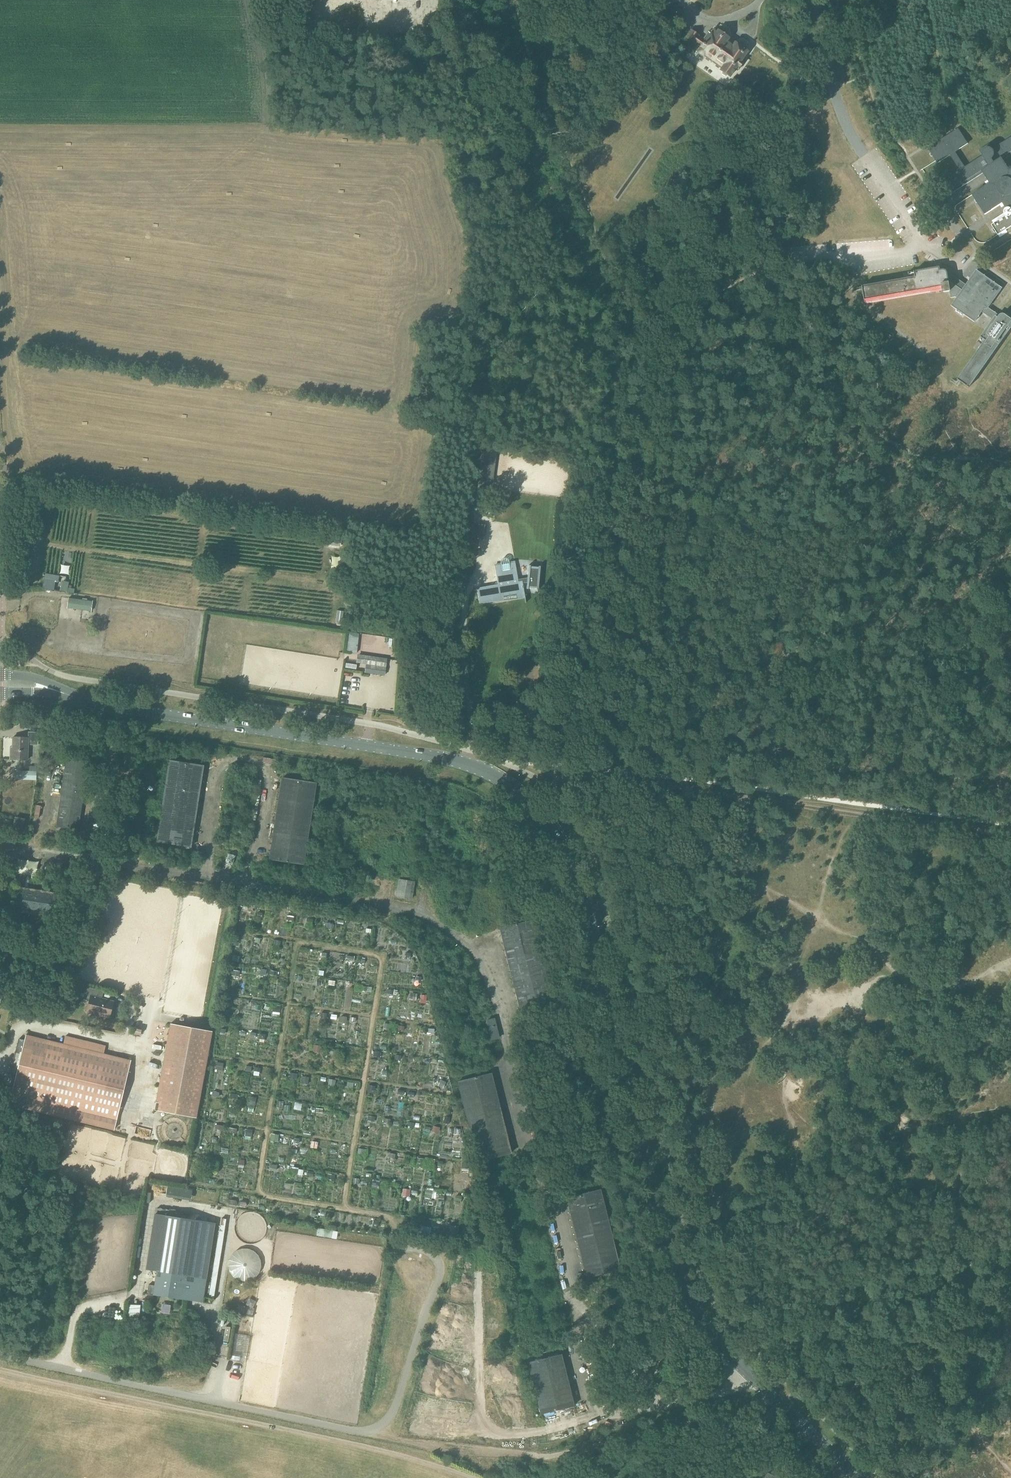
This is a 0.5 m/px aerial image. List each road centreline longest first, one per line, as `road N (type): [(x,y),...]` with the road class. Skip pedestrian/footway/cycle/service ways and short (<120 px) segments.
road 1 (secondary): [(858,1477),(738,1363),(677,1272),(580,907),(560,845),(530,803),(466,764),(432,756),(0,685)]
road 2 (track): [(0,847),(415,915),(452,935),(479,966),(499,1015),(552,1246),(567,1299),(593,1341),(658,1397),(743,1368)]
road 3 (unclassified): [(0,1356),(372,1429),(391,1414),(442,1270),(434,1254),(392,1246),(389,1217)]
road 4 (track): [(471,1477),(392,1453),(0,1370)]
road 5 (track): [(455,1227),(261,1193),(295,942)]
road 6 (track): [(360,1431),(439,1450),(545,1455),(769,1394)]
road 7 (track): [(231,930),(381,959),(342,1209)]
road 8 (track): [(248,888),(266,791),(265,766),(253,758),(220,763),(212,780),(197,879)]
road 9 (unclassified): [(928,250),(851,132),(810,0)]
road 10 (track): [(198,1118),(460,1161)]
road 11 (track): [(209,1055),(442,1093)]
road 12 (track): [(220,993),(424,1025)]
road 13 (track): [(567,1299),(593,1417),(658,1397)]
road 14 (track): [(512,0),(528,78),(565,164)]
road 15 (track): [(60,1368),(79,1309),(151,1297)]

